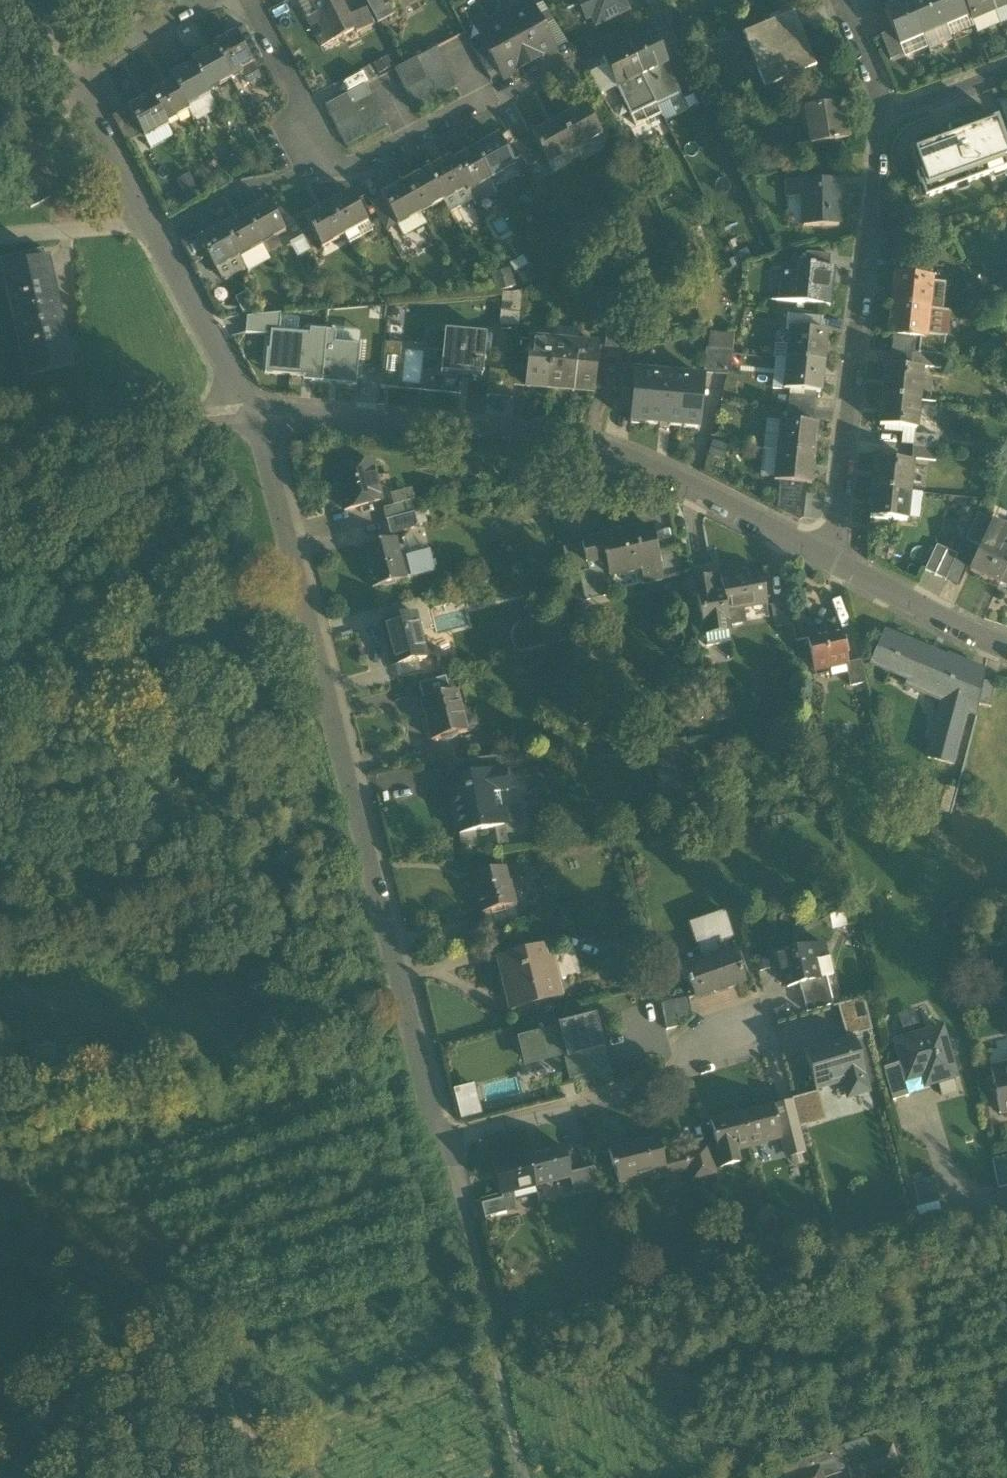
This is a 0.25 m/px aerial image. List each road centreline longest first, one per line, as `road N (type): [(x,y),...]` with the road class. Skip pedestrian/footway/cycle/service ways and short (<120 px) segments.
road 1 (residential): [(447,1138),(267,422)]
road 2 (residential): [(267,422),(594,445),(666,473),(833,562)]
road 3 (residential): [(252,0),(342,174),(660,18),(651,0)]
road 4 (residential): [(880,114),(833,562)]
road 5 (residential): [(267,422),(75,77)]
road 6 (residential): [(526,1477),(447,1138)]
road 7 (residential): [(754,1027),(724,1062),(447,1138)]
road 8 (residential): [(267,422),(0,448)]
road 9 (track): [(415,1028),(386,1035),(349,1026),(298,962),(276,954),(238,961)]
road 10 (residential): [(833,562),(1006,646)]
road 11 (residential): [(201,0),(75,77)]
road 12 (residential): [(1006,71),(880,114)]
road 13 (residential): [(841,0),(874,79),(880,114)]

